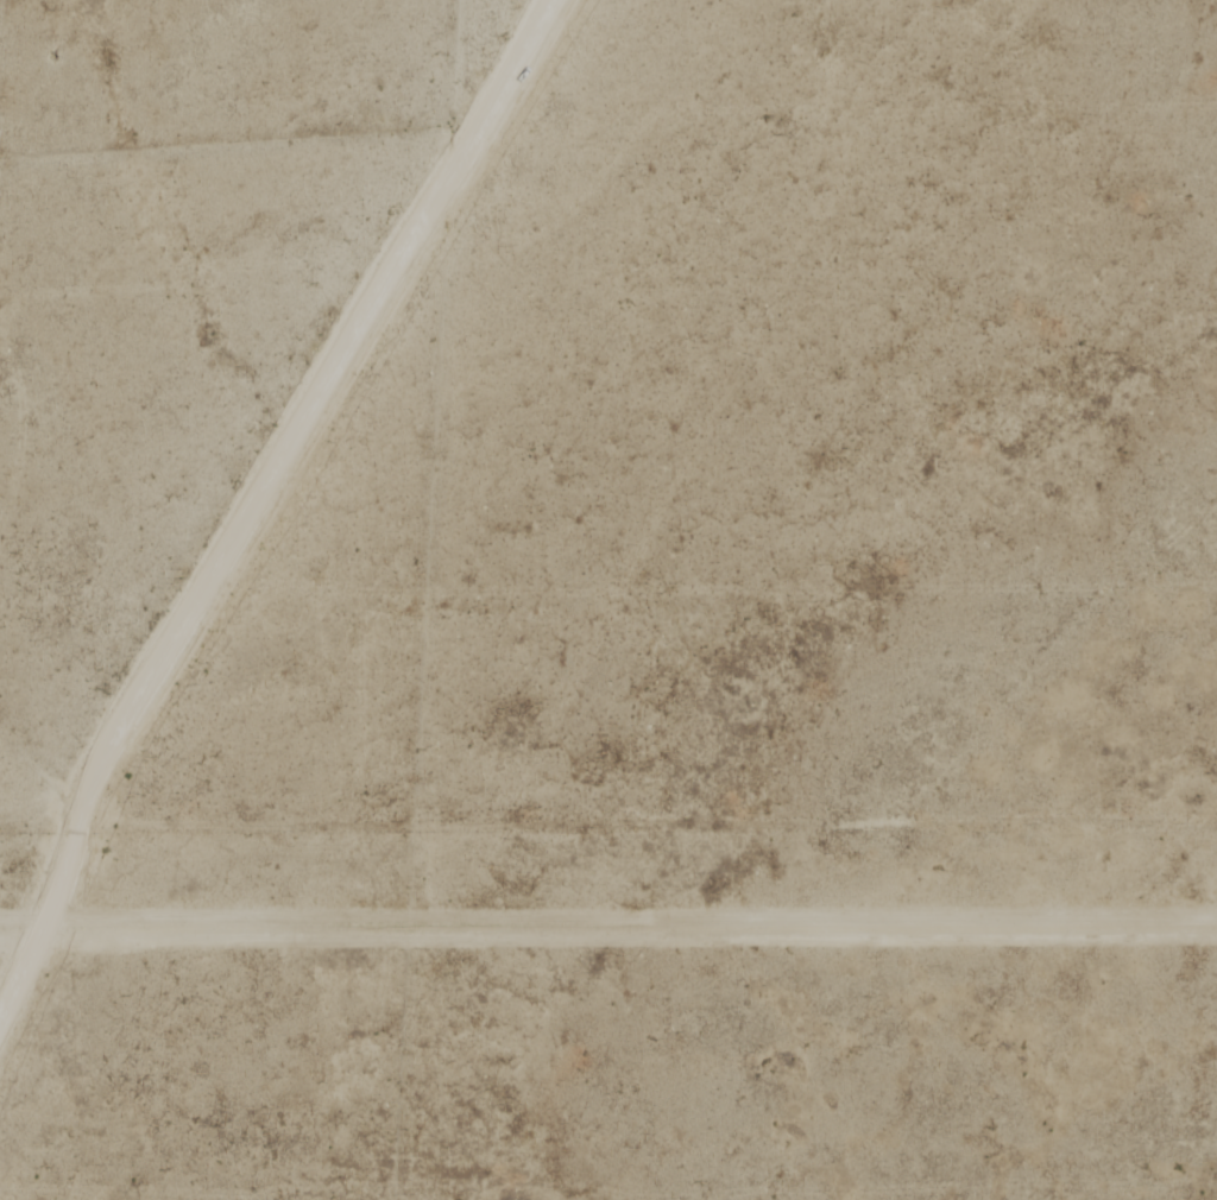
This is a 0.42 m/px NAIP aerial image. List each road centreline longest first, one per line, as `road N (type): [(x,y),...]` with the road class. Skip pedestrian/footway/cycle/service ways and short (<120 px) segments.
road 1 (residential): [(0,1026),(78,860),(88,798),(106,757),(560,0)]

